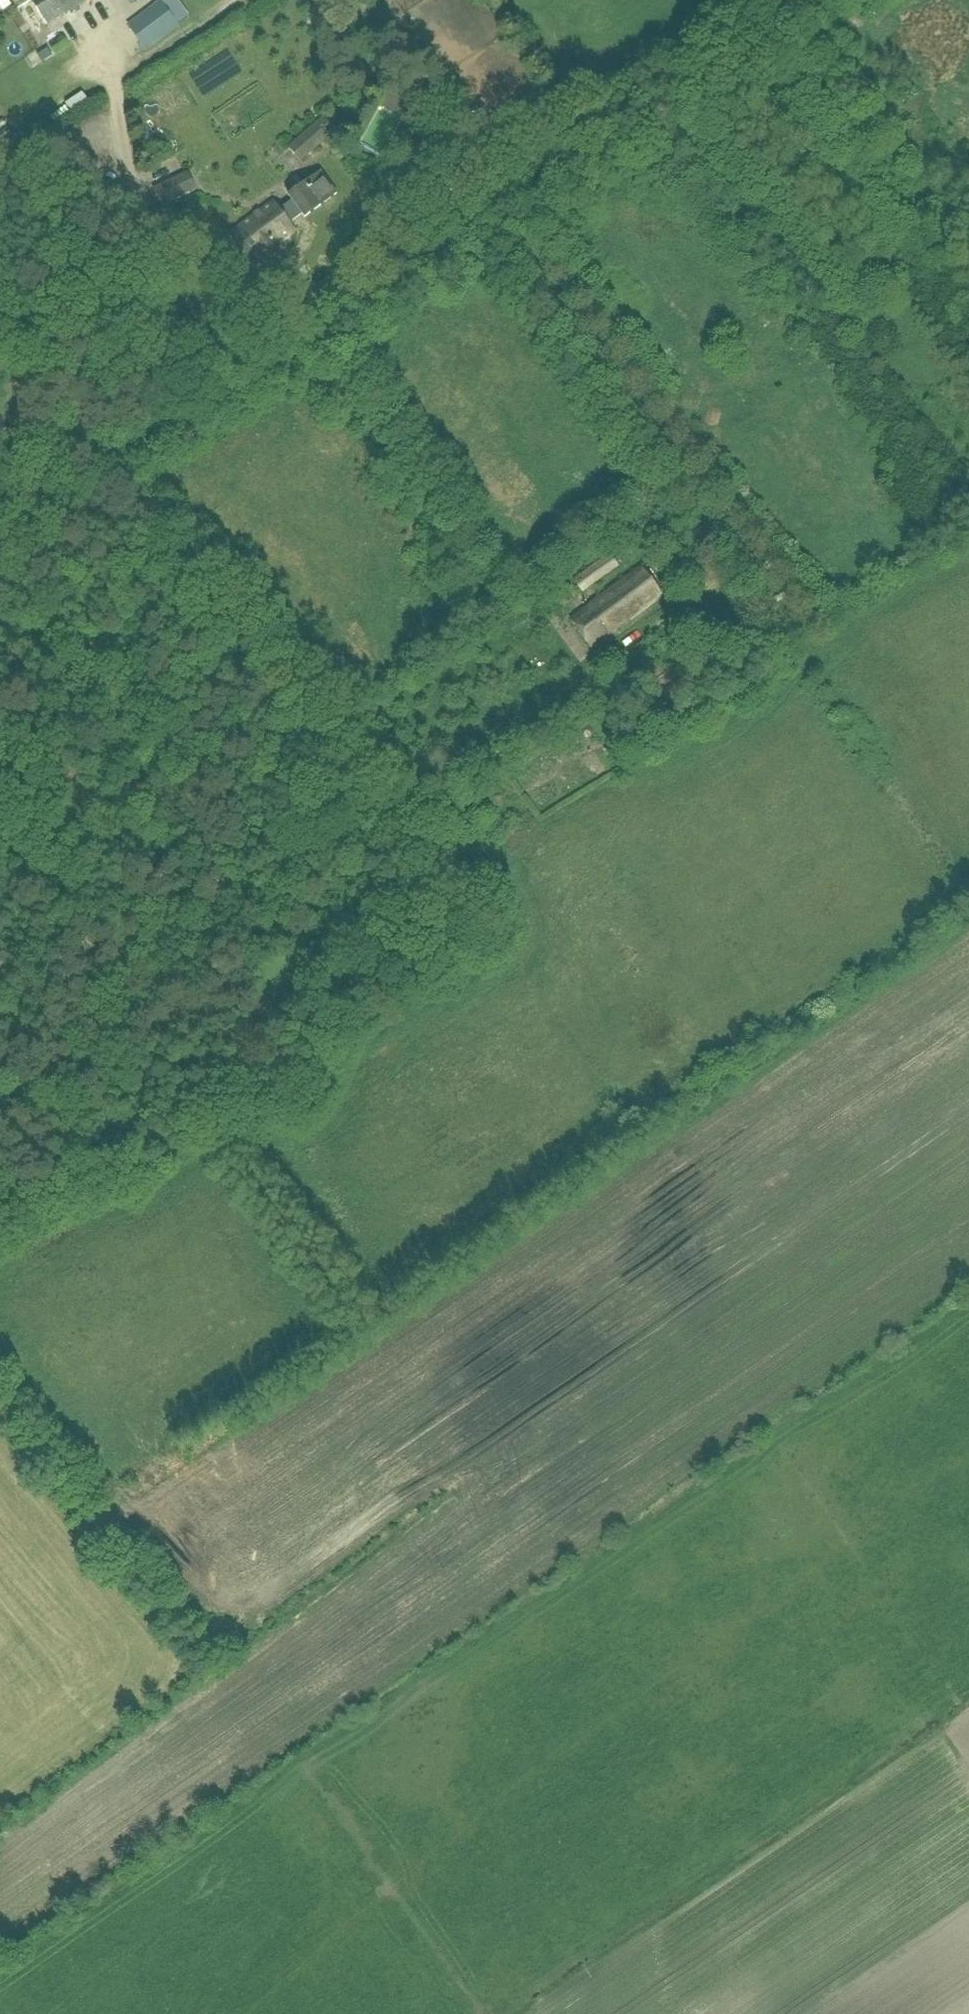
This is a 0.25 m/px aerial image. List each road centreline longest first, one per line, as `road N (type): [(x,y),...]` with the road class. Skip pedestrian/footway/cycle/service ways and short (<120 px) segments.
road 1 (track): [(0,552),(34,507),(38,481),(0,422)]

